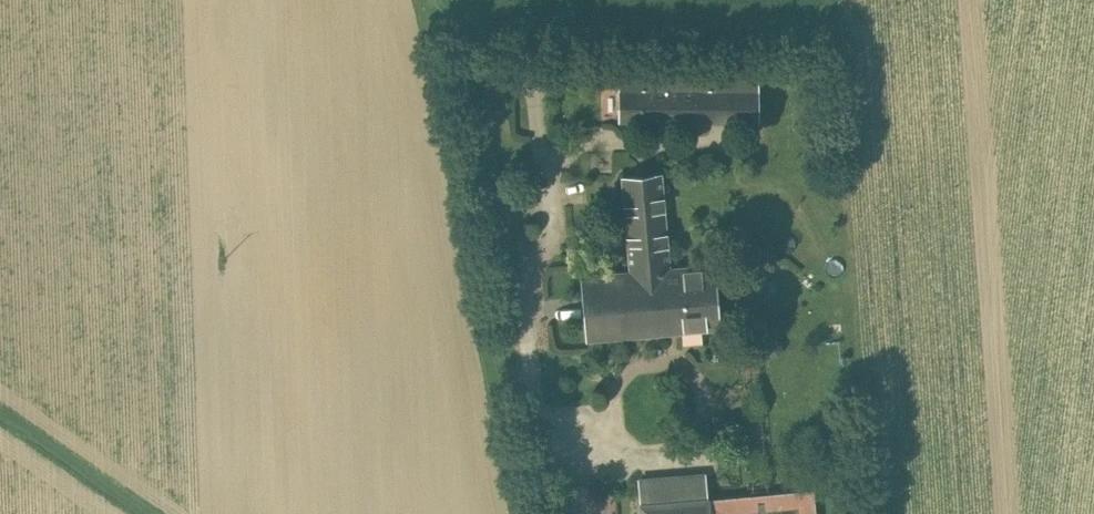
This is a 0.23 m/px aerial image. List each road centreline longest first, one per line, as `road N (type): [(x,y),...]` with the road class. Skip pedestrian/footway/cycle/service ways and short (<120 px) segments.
road 1 (track): [(515,513),(482,368),(437,31),(424,0)]
road 2 (track): [(146,513),(0,417)]

